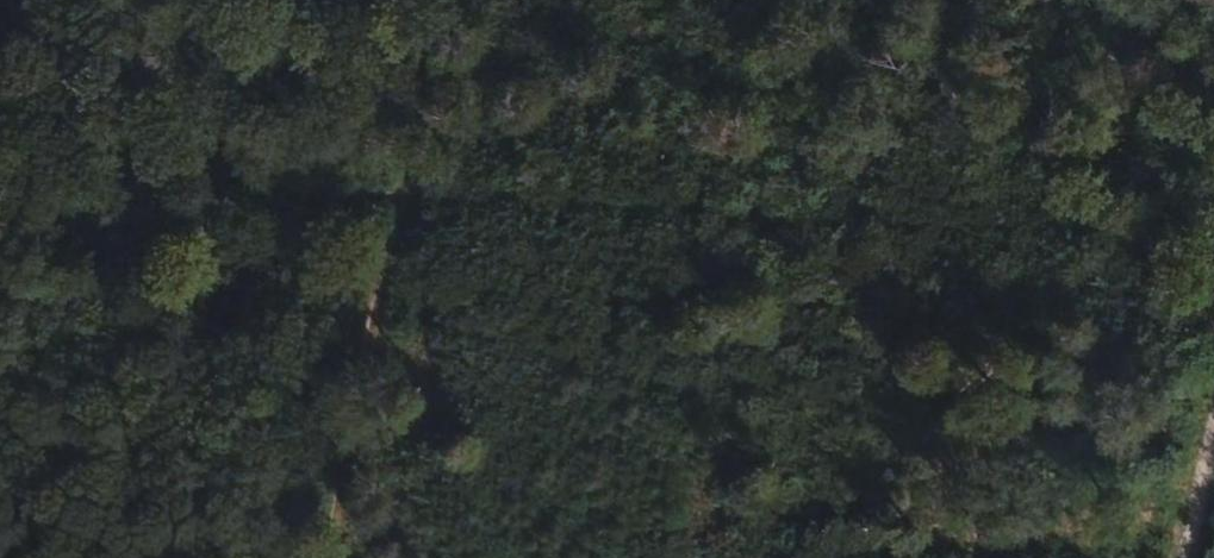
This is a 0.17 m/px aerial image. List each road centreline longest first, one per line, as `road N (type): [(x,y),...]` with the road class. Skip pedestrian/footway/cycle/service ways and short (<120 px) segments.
road 1 (track): [(485,165),(1213,215)]
road 2 (track): [(0,133),(485,165)]
road 3 (track): [(485,165),(396,557)]
road 4 (track): [(512,0),(485,165)]

